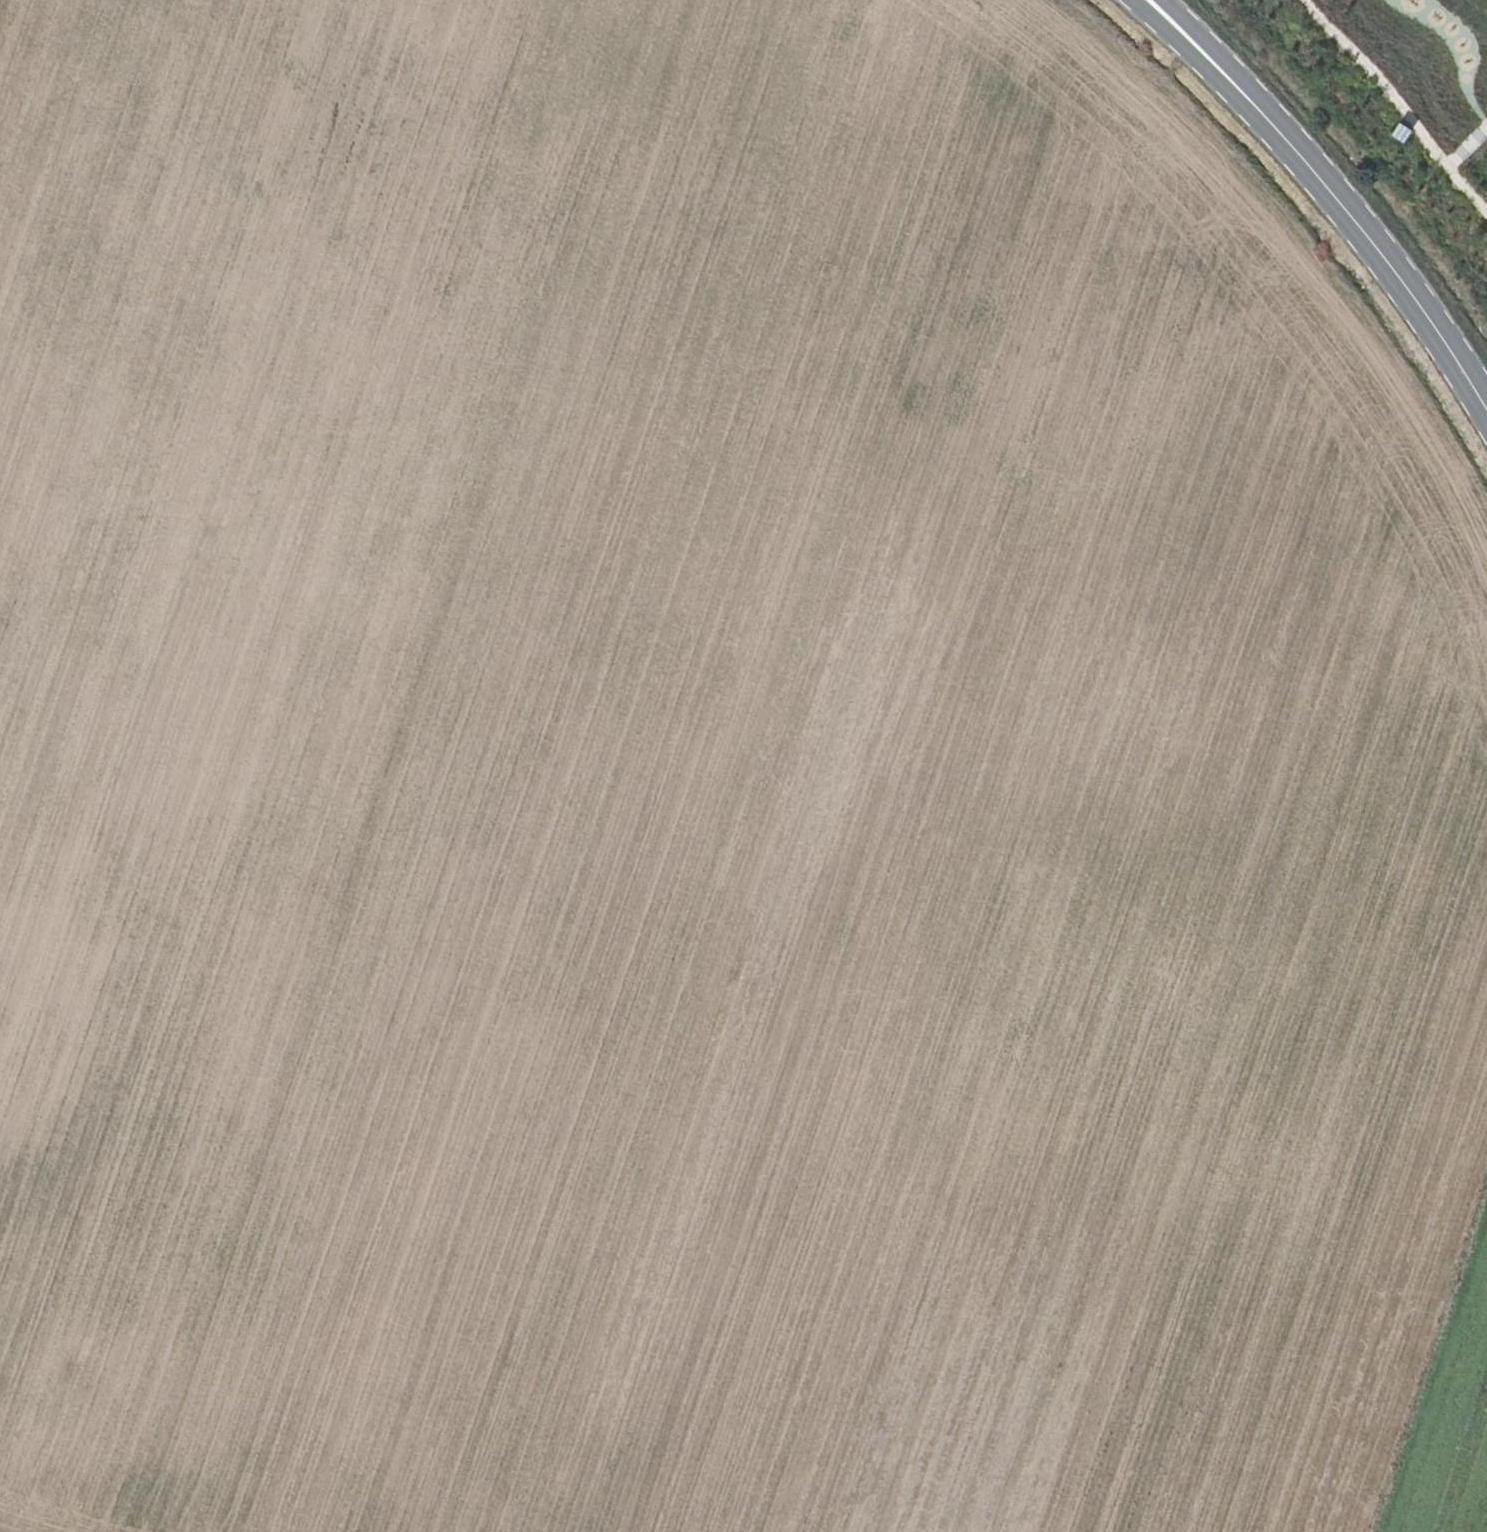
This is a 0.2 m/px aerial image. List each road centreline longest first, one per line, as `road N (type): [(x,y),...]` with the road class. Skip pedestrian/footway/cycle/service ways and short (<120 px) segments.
road 1 (secondary): [(1123,0),(1326,193)]
road 2 (secondary): [(1486,418),(1326,193)]
road 3 (secondary): [(1326,193),(1216,54),(1161,0)]

